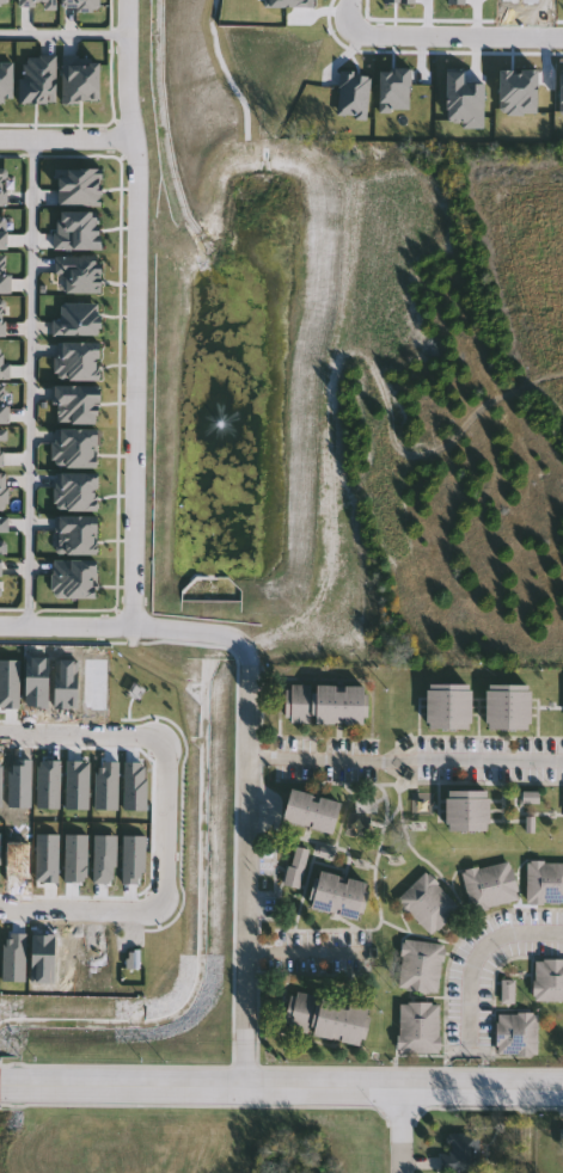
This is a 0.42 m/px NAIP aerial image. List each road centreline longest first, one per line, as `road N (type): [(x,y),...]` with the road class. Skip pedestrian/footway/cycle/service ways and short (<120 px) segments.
road 1 (residential): [(126,0),(135,139),(135,624)]
road 2 (tertiary): [(0,1079),(562,1086)]
road 3 (residential): [(247,1083),(252,649)]
road 4 (residential): [(562,34),(348,31)]
road 5 (residential): [(163,736),(163,910)]
road 6 (residential): [(0,731),(163,736)]
road 7 (residential): [(163,910),(0,907)]
road 8 (residential): [(0,139),(135,139)]
road 9 (residential): [(0,624),(135,624)]
road 10 (residential): [(135,624),(231,635),(252,649)]

